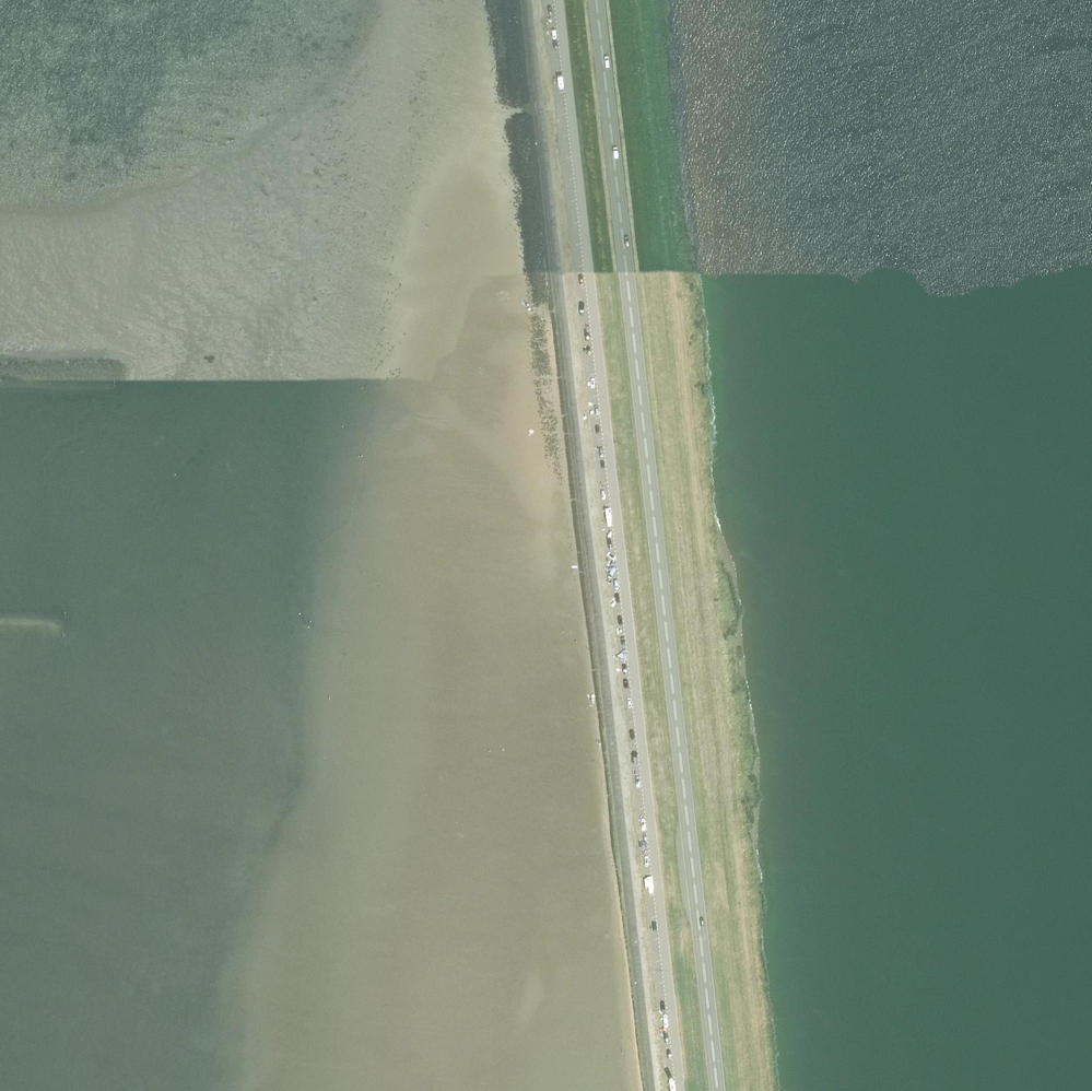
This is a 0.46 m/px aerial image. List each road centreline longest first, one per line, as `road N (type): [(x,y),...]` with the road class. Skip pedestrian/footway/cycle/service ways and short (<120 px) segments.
road 1 (trunk): [(716,1090),(589,0)]
road 2 (unclassified): [(679,1090),(559,0)]

